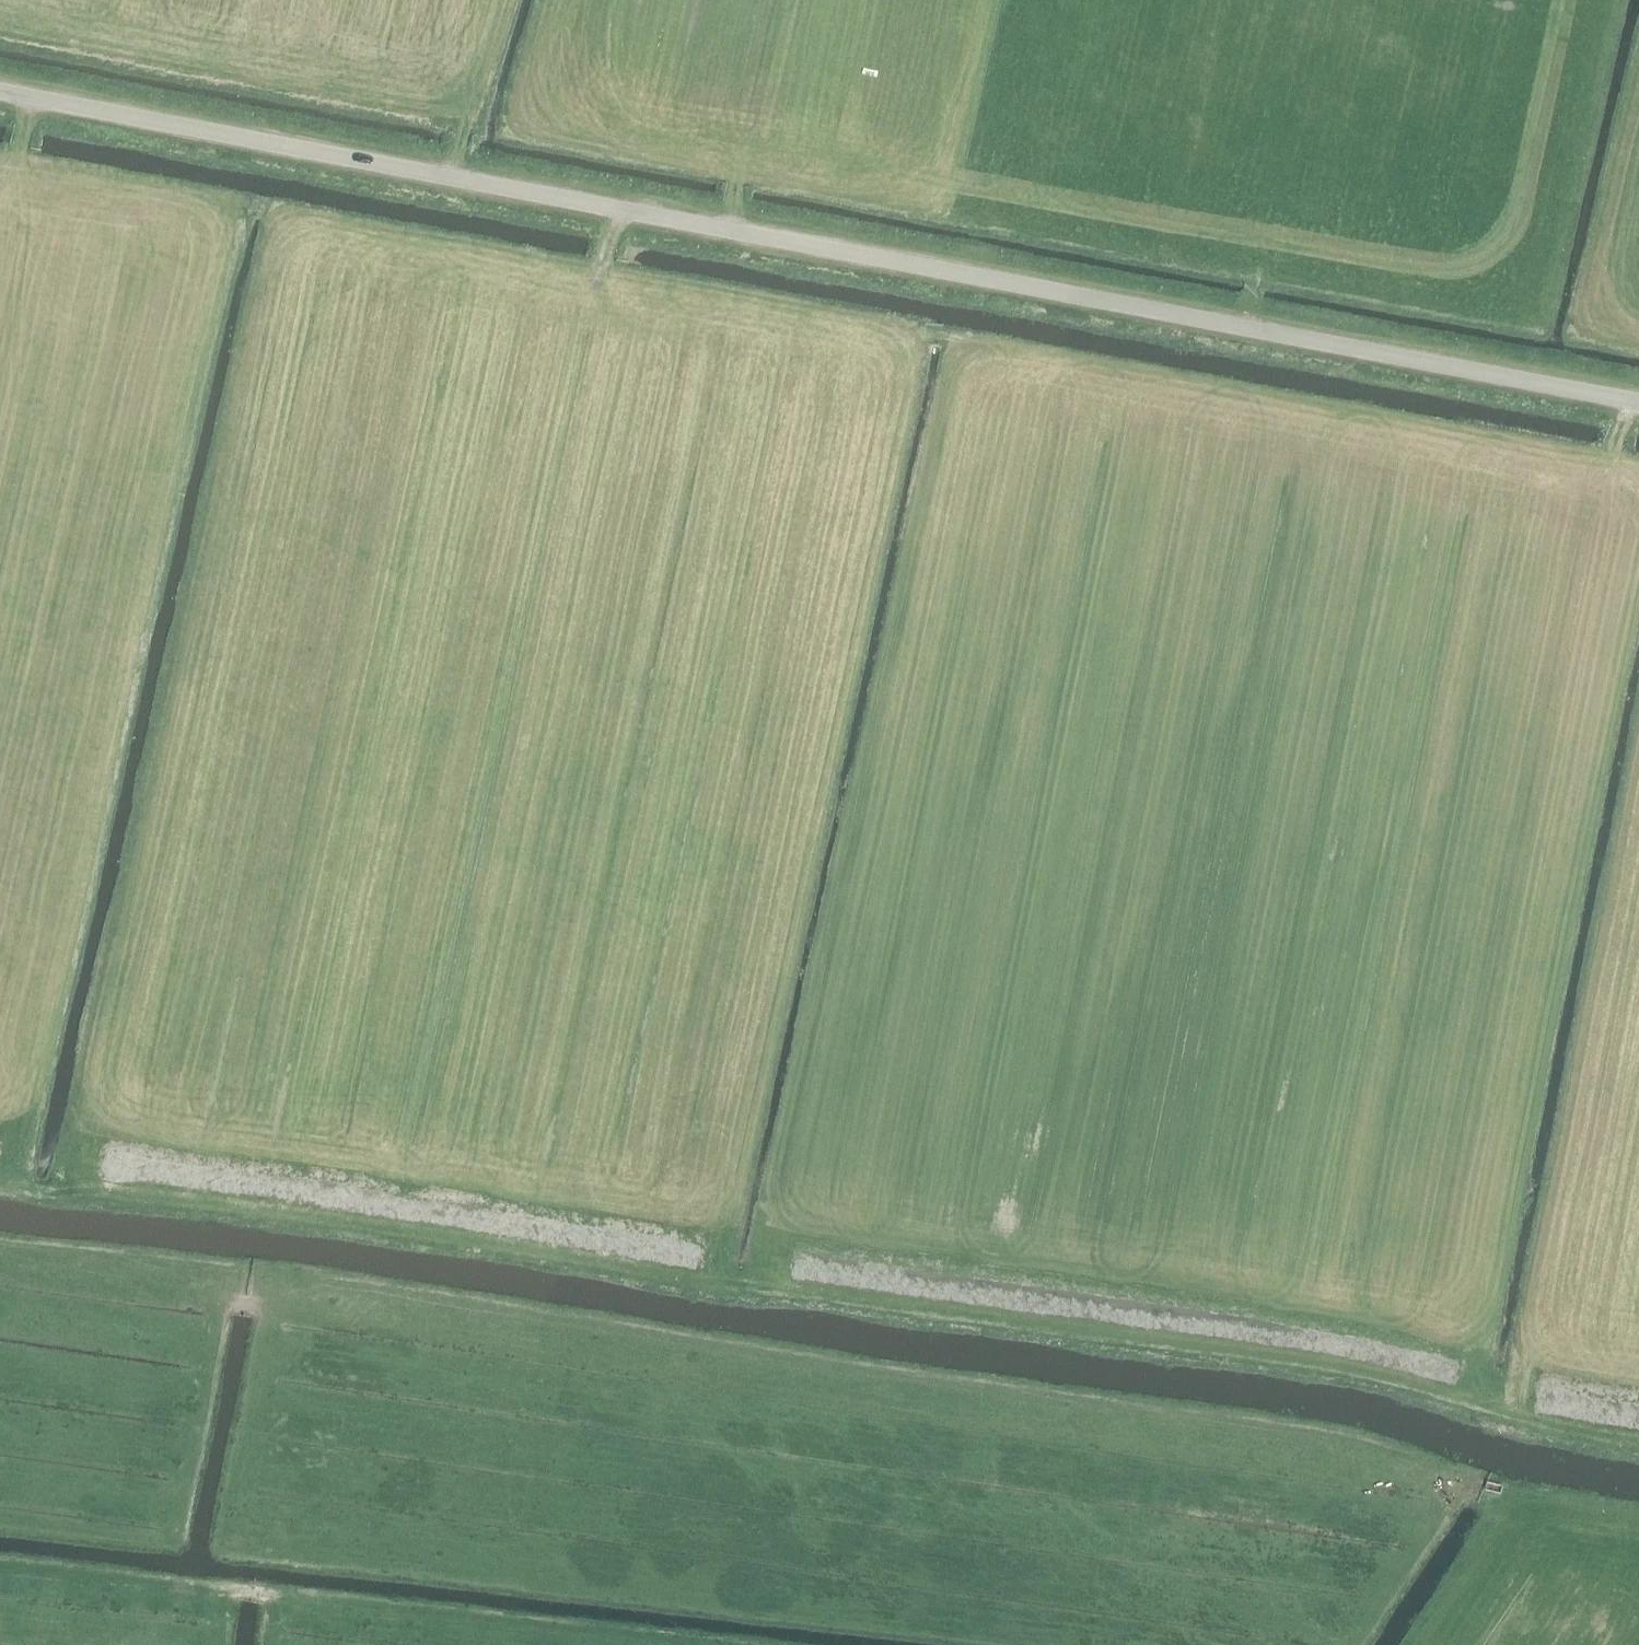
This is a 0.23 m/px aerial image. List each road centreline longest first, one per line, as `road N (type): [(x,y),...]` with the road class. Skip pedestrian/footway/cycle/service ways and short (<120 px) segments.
road 1 (unclassified): [(1638,412),(0,101)]

